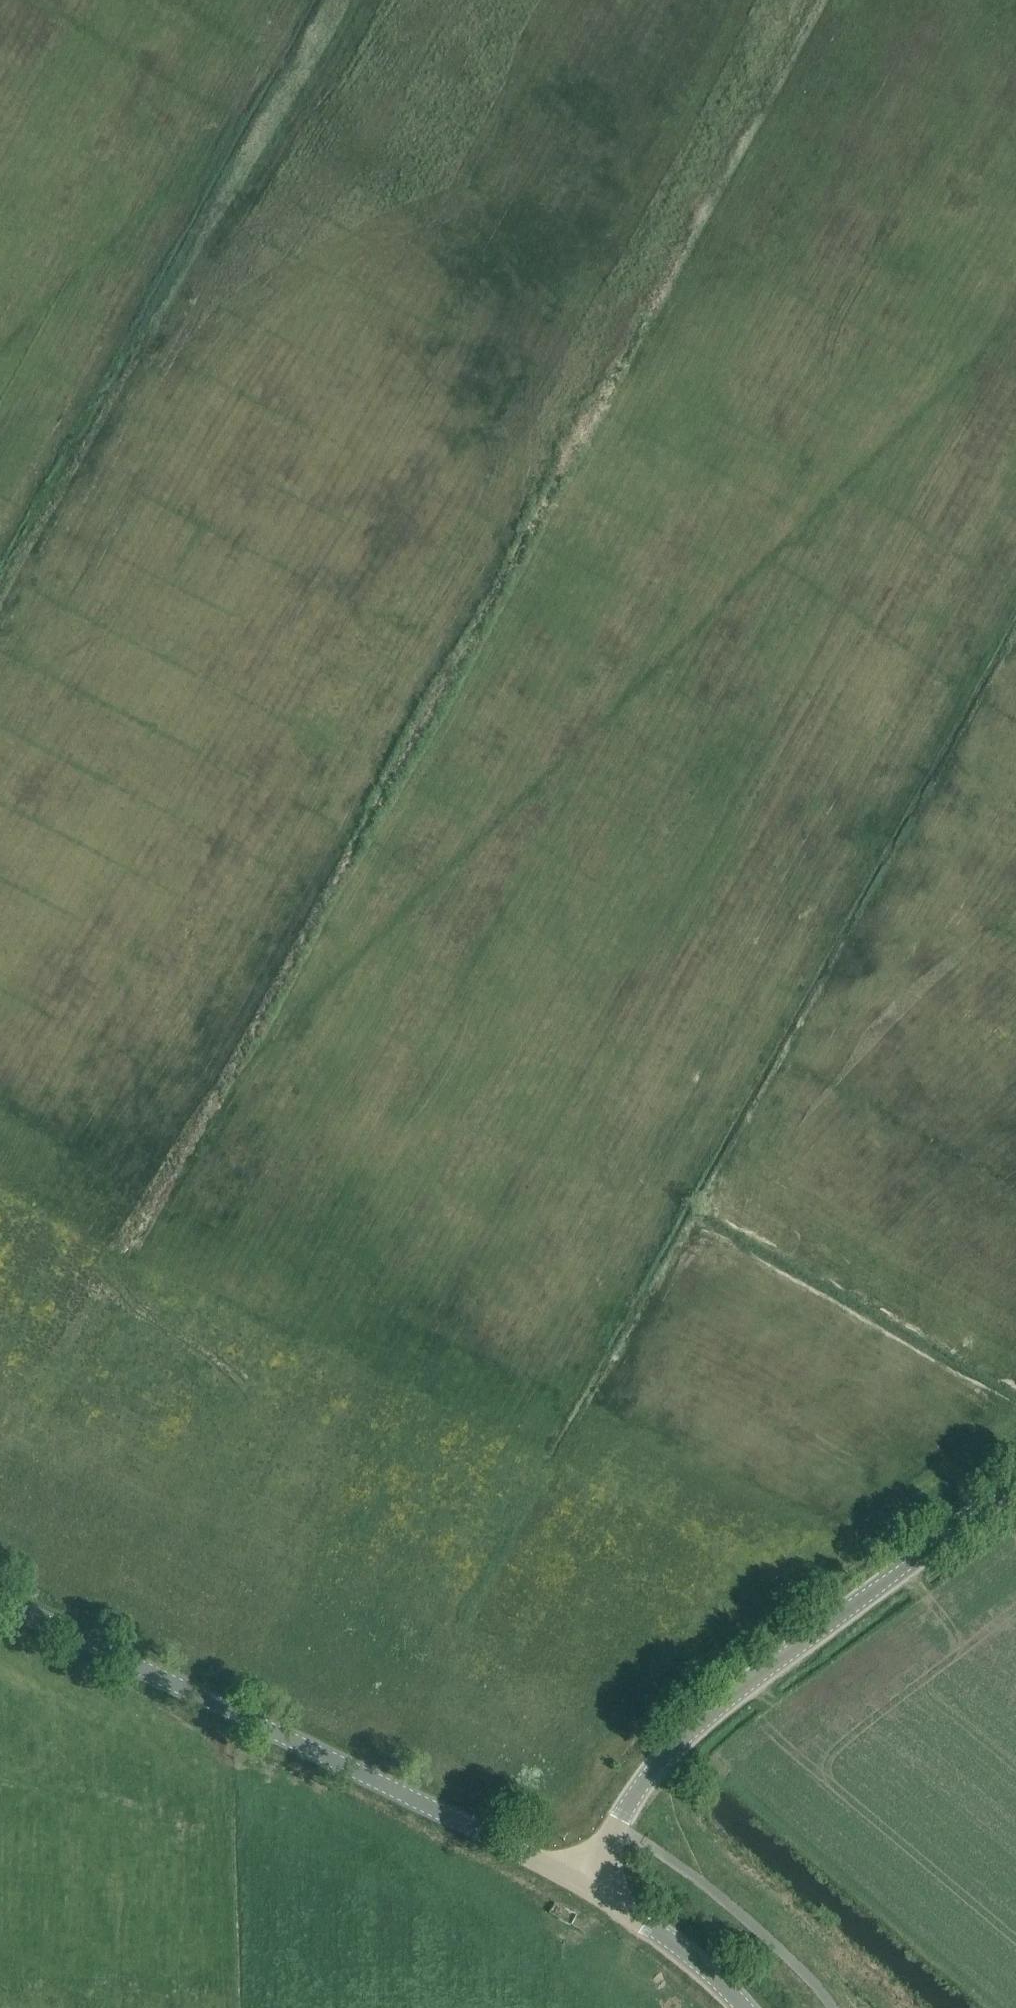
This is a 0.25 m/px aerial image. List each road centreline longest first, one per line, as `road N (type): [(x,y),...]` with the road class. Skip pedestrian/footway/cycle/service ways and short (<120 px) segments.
road 1 (secondary): [(585,1884),(0,1599)]
road 2 (tertiary): [(585,1884),(642,1785),(707,1718),(1015,1487)]
road 3 (secondary): [(745,2007),(684,1951),(585,1884)]

